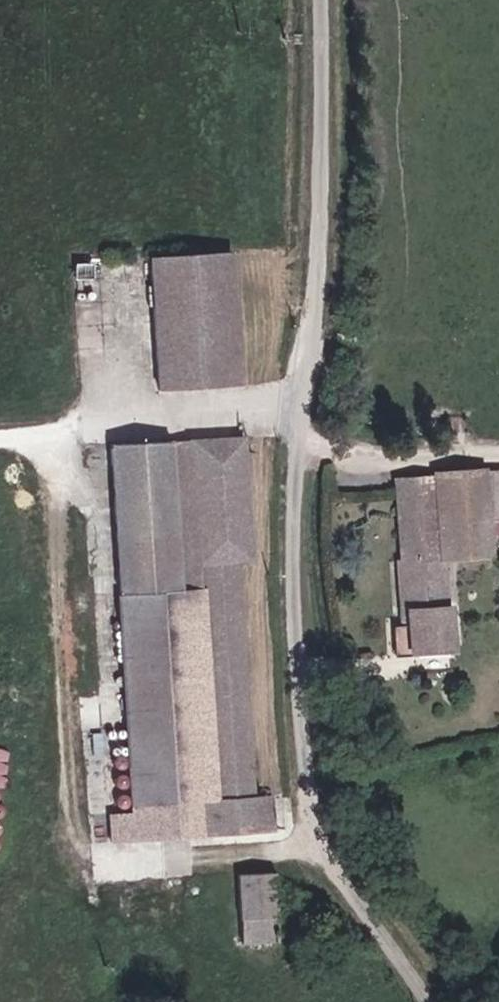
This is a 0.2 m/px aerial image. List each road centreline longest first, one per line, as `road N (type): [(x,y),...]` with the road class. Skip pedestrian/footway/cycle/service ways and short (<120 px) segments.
road 1 (unclassified): [(435,1001),(337,860),(315,806),(297,500),(321,335),(326,0)]
road 2 (track): [(311,398),(0,440)]

